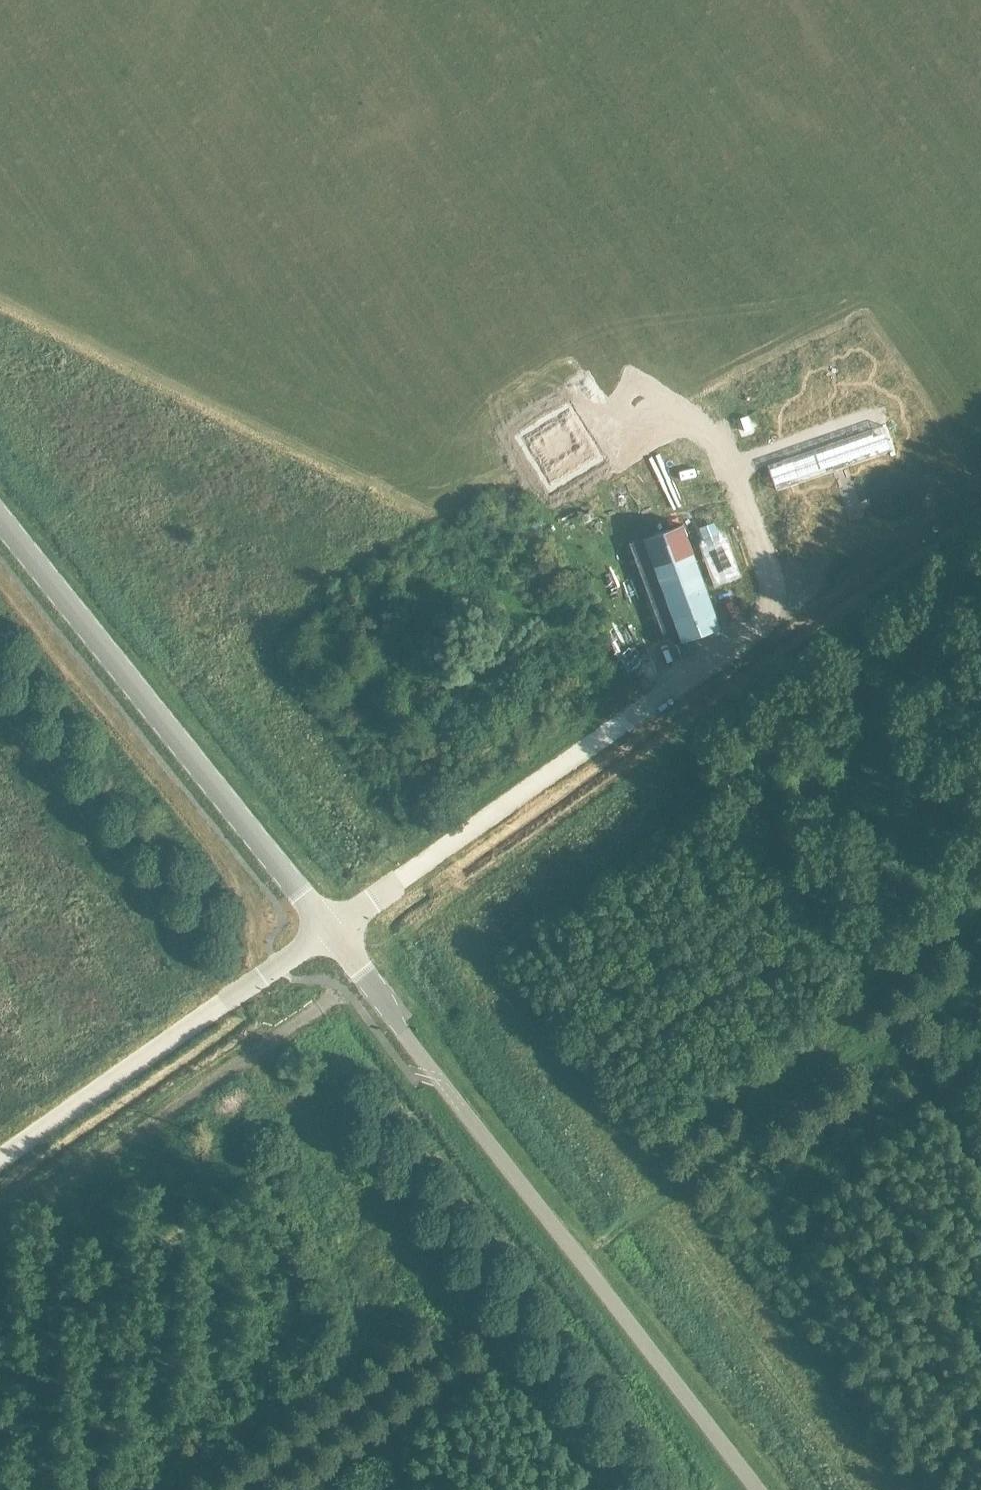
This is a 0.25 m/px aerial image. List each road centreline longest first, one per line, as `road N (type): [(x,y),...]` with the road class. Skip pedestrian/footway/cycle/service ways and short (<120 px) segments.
road 1 (residential): [(630,375),(726,439),(783,617),(329,930)]
road 2 (tertiary): [(755,1489),(329,930)]
road 3 (tertiary): [(329,930),(0,526)]
road 4 (residential): [(329,930),(0,1163)]
road 5 (unclassified): [(603,160),(608,337),(630,375)]

